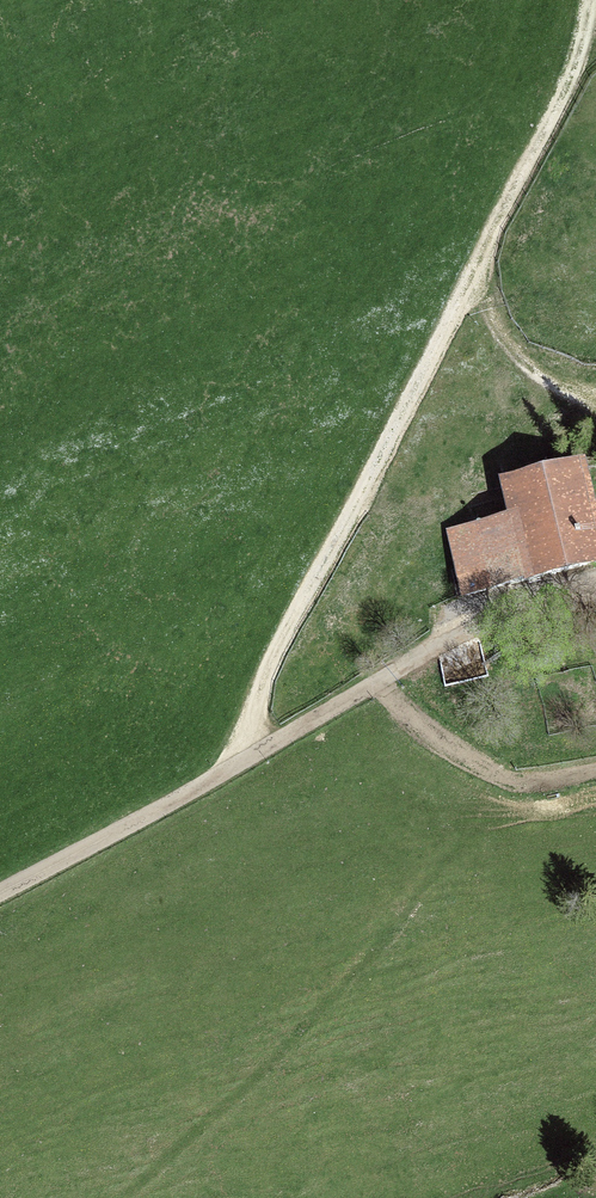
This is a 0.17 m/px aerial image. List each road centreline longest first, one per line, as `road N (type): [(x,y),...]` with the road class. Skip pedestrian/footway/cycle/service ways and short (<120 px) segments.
road 1 (track): [(236,762),(333,545),(590,48),(595,0)]
road 2 (track): [(0,888),(438,654),(595,598)]
road 3 (track): [(376,687),(466,760),(539,787),(595,772)]
road 4 (track): [(478,255),(484,313),(515,366),(595,405)]

